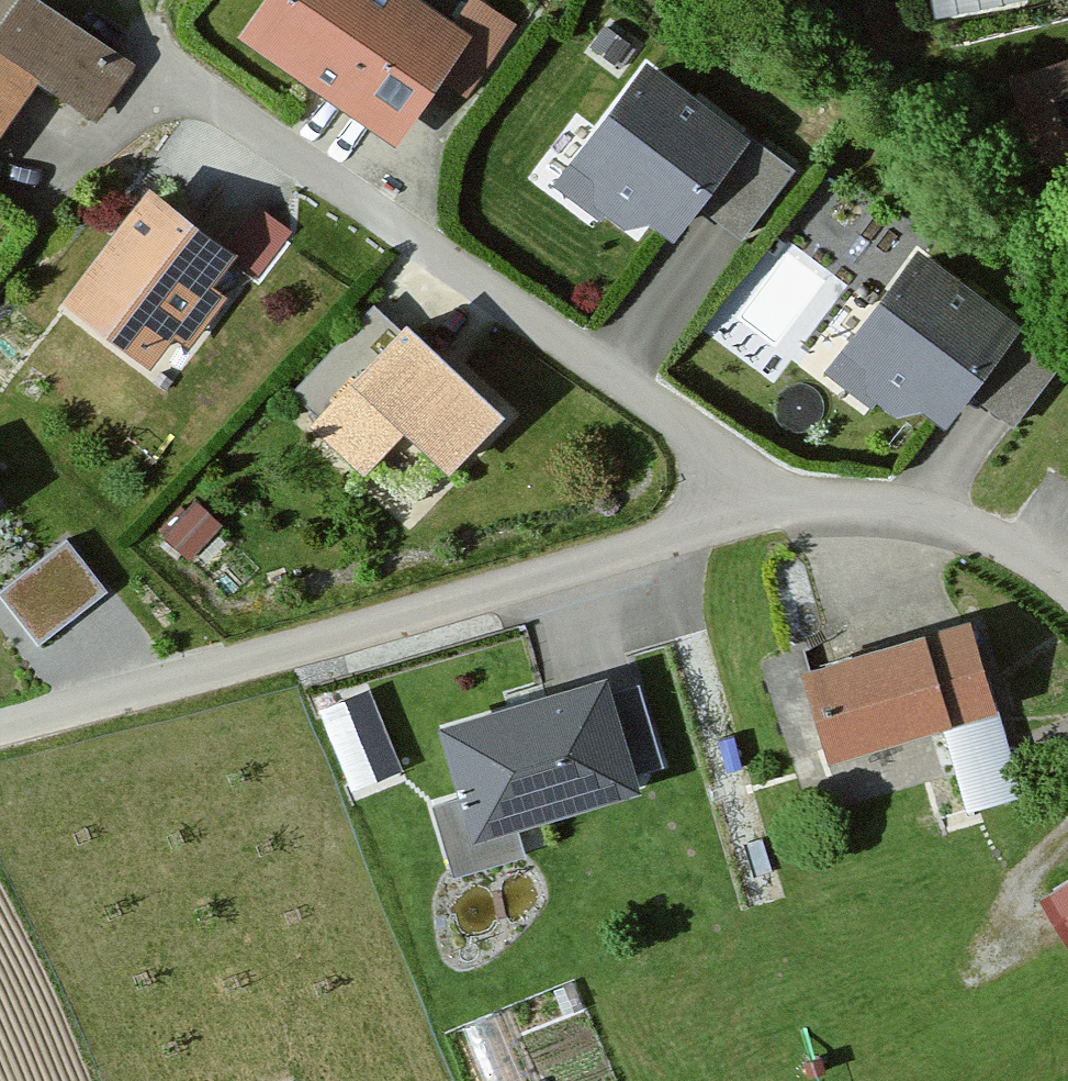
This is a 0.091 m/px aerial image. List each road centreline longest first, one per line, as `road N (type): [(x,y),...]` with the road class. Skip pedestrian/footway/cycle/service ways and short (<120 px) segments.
road 1 (unclassified): [(788,519),(0,733)]
road 2 (residential): [(150,77),(788,519)]
road 3 (unclassified): [(1067,606),(1008,559),(899,526),(788,519)]

